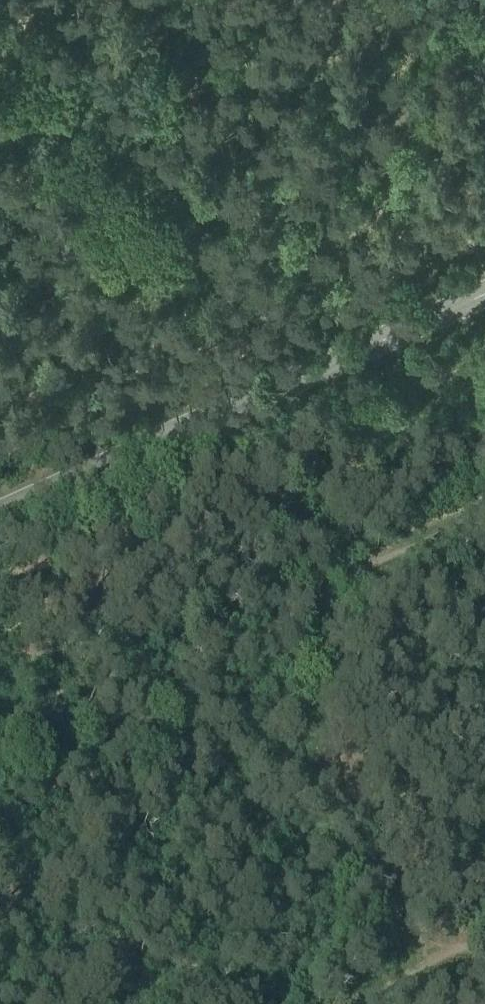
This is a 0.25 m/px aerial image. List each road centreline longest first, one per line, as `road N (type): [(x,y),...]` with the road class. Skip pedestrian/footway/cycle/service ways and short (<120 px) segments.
road 1 (track): [(0,965),(47,840),(182,679),(431,509),(484,501)]
road 2 (primary): [(484,290),(0,509)]
road 3 (track): [(165,247),(0,45)]
road 4 (track): [(413,185),(213,255),(165,247)]
road 5 (track): [(484,939),(403,988),(337,1003)]
road 6 (track): [(431,509),(441,585),(484,639)]
road 7 (track): [(391,126),(484,23)]

